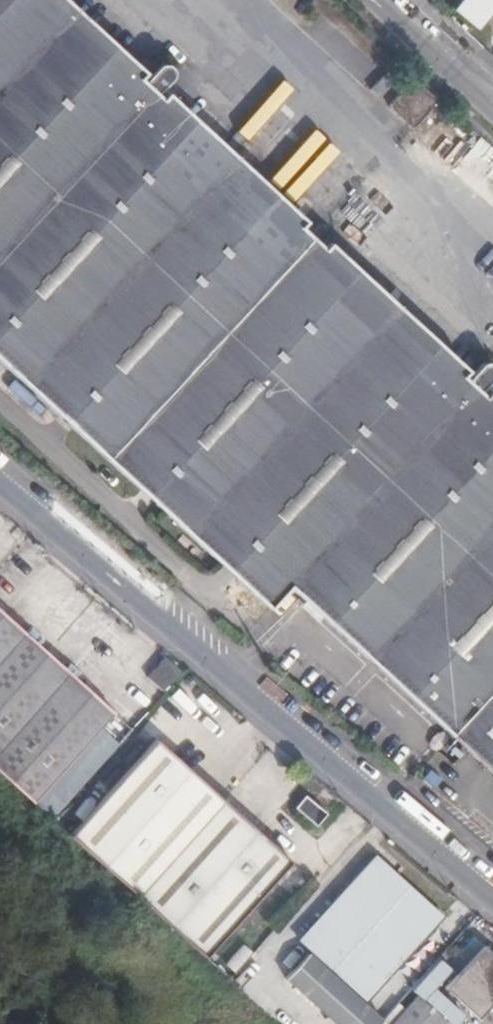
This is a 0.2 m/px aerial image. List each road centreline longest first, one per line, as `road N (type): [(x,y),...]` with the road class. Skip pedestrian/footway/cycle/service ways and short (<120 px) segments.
road 1 (residential): [(0,486),(492,902)]
road 2 (residential): [(492,110),(373,0)]

